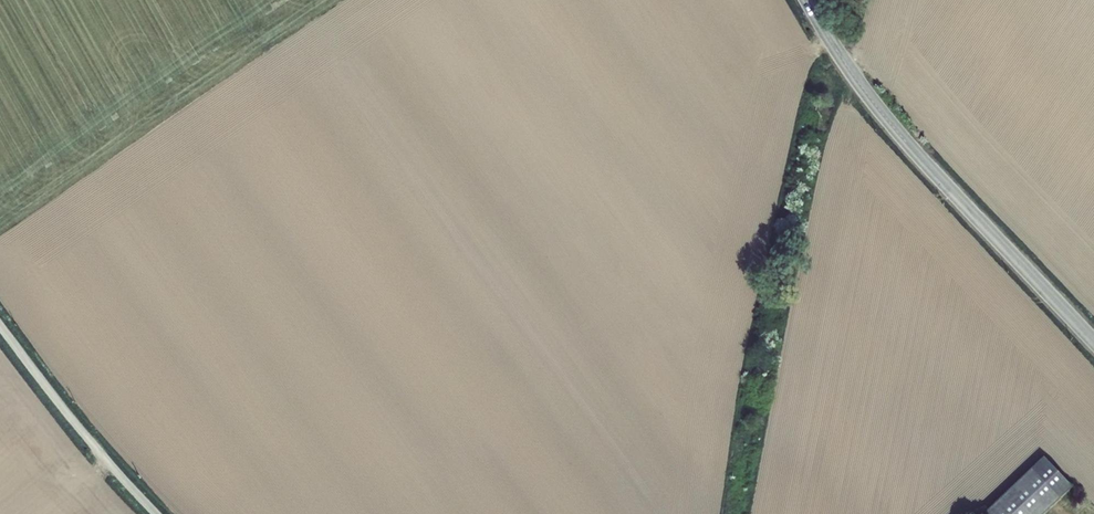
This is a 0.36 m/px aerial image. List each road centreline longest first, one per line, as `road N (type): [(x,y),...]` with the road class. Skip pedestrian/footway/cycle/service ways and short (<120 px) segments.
road 1 (tertiary): [(1093,344),(898,135),(805,0)]
road 2 (unclassified): [(0,325),(156,513)]

